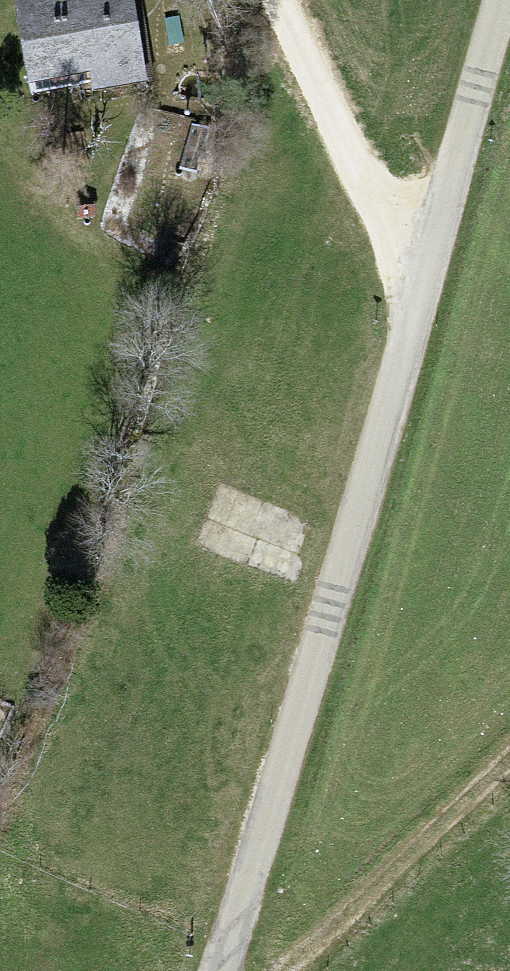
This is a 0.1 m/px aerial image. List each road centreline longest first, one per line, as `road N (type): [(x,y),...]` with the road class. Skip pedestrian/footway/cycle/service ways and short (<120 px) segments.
road 1 (unclassified): [(502,0),(220,970)]
road 2 (track): [(427,270),(375,200),(272,0)]
road 3 (track): [(283,970),(393,888),(509,764)]

